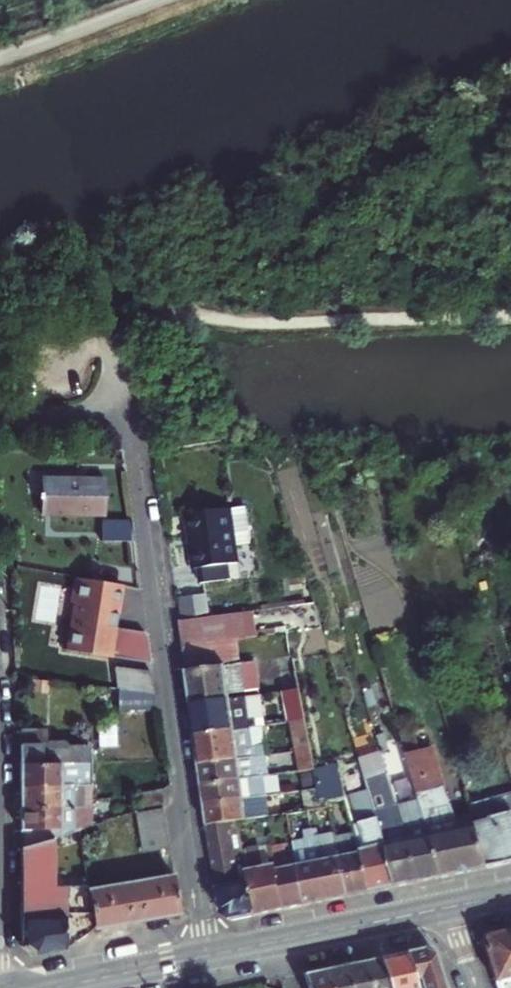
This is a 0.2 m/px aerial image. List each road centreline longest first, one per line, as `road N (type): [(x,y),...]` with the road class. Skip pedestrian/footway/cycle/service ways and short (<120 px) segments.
road 1 (residential): [(207,955),(117,347)]
road 2 (primary): [(449,908),(280,942)]
road 3 (primary): [(207,955),(58,987)]

